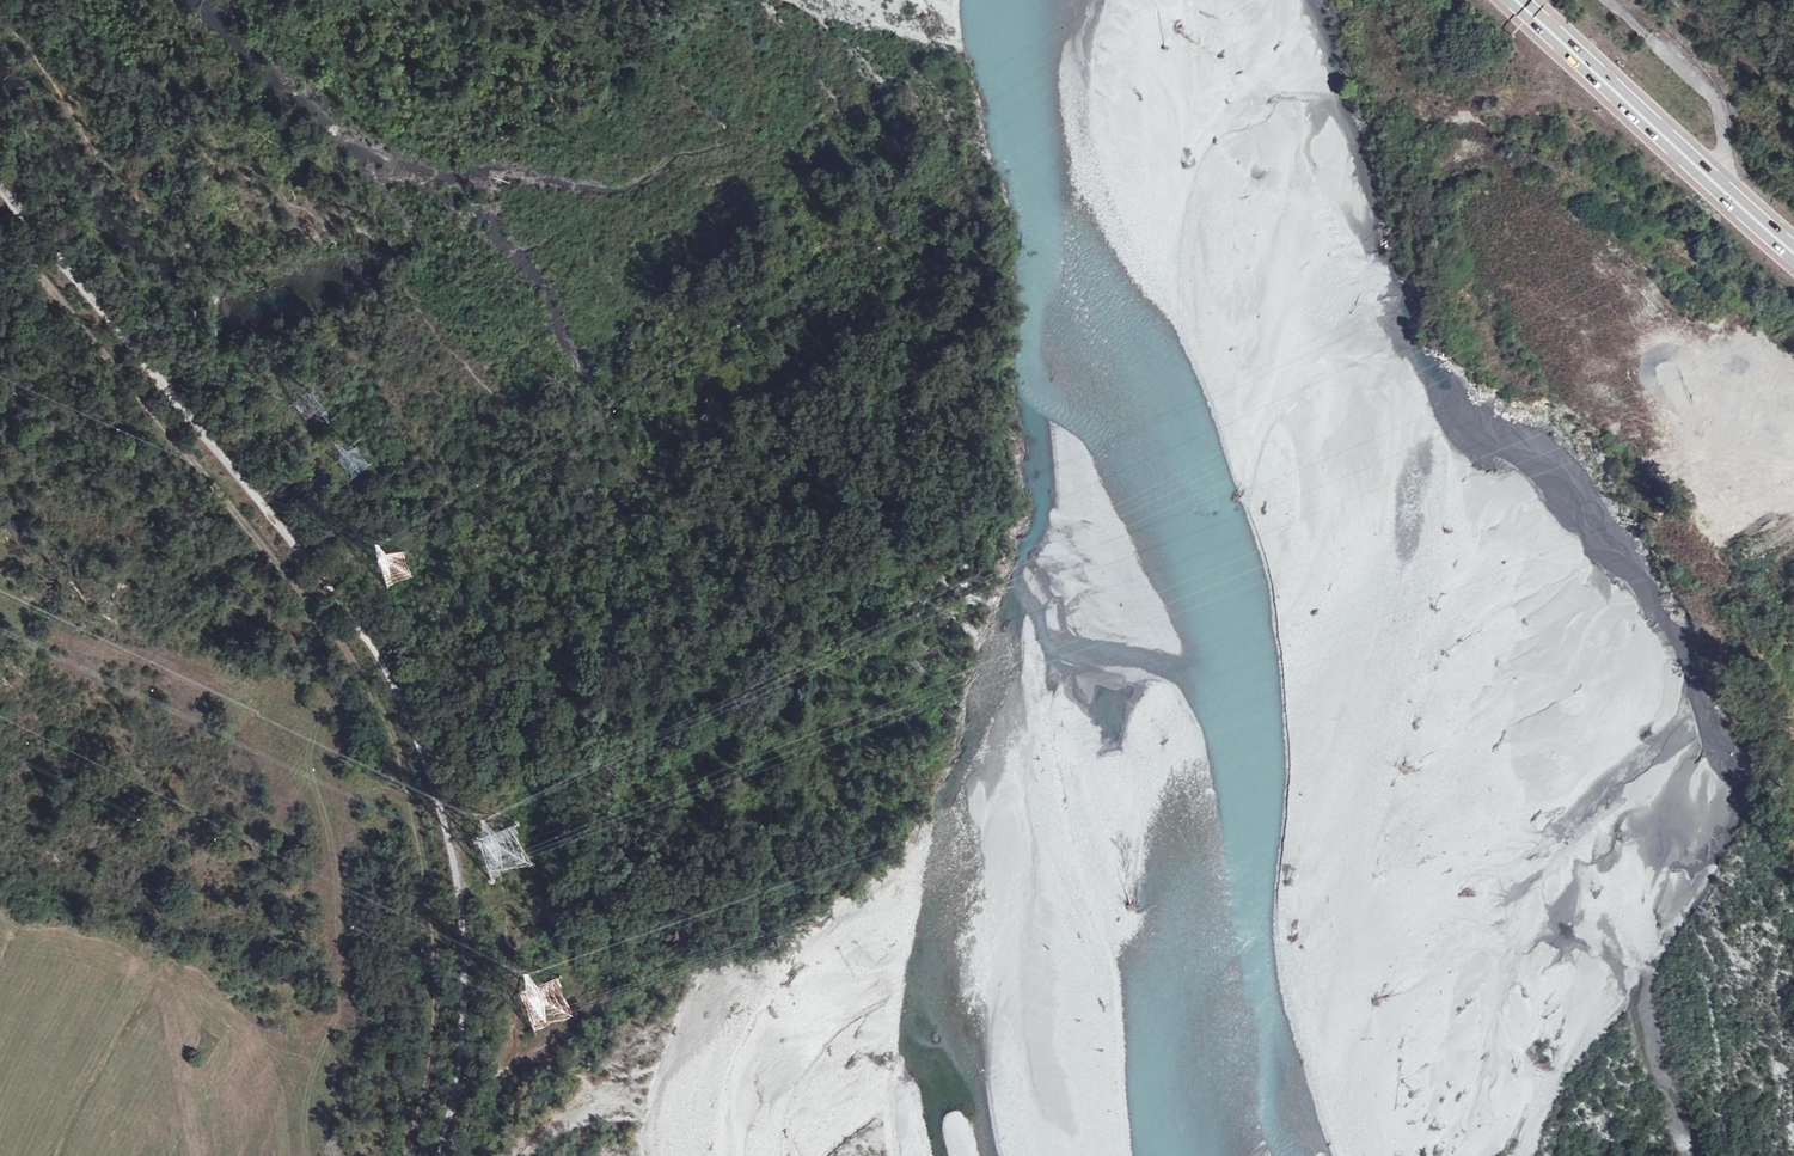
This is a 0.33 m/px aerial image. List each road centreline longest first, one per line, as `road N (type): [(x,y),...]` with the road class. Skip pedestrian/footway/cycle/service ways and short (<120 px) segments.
road 1 (track): [(0,185),(333,589),(392,674),(432,777),(459,880),(454,1101),(439,1155)]
road 2 (trunk): [(1516,0),(1793,253)]
road 3 (track): [(1650,291),(1614,330),(1551,338),(1515,320),(1500,225),(1526,203),(1596,228)]
road 4 (track): [(1596,228),(1650,291),(1793,402)]

